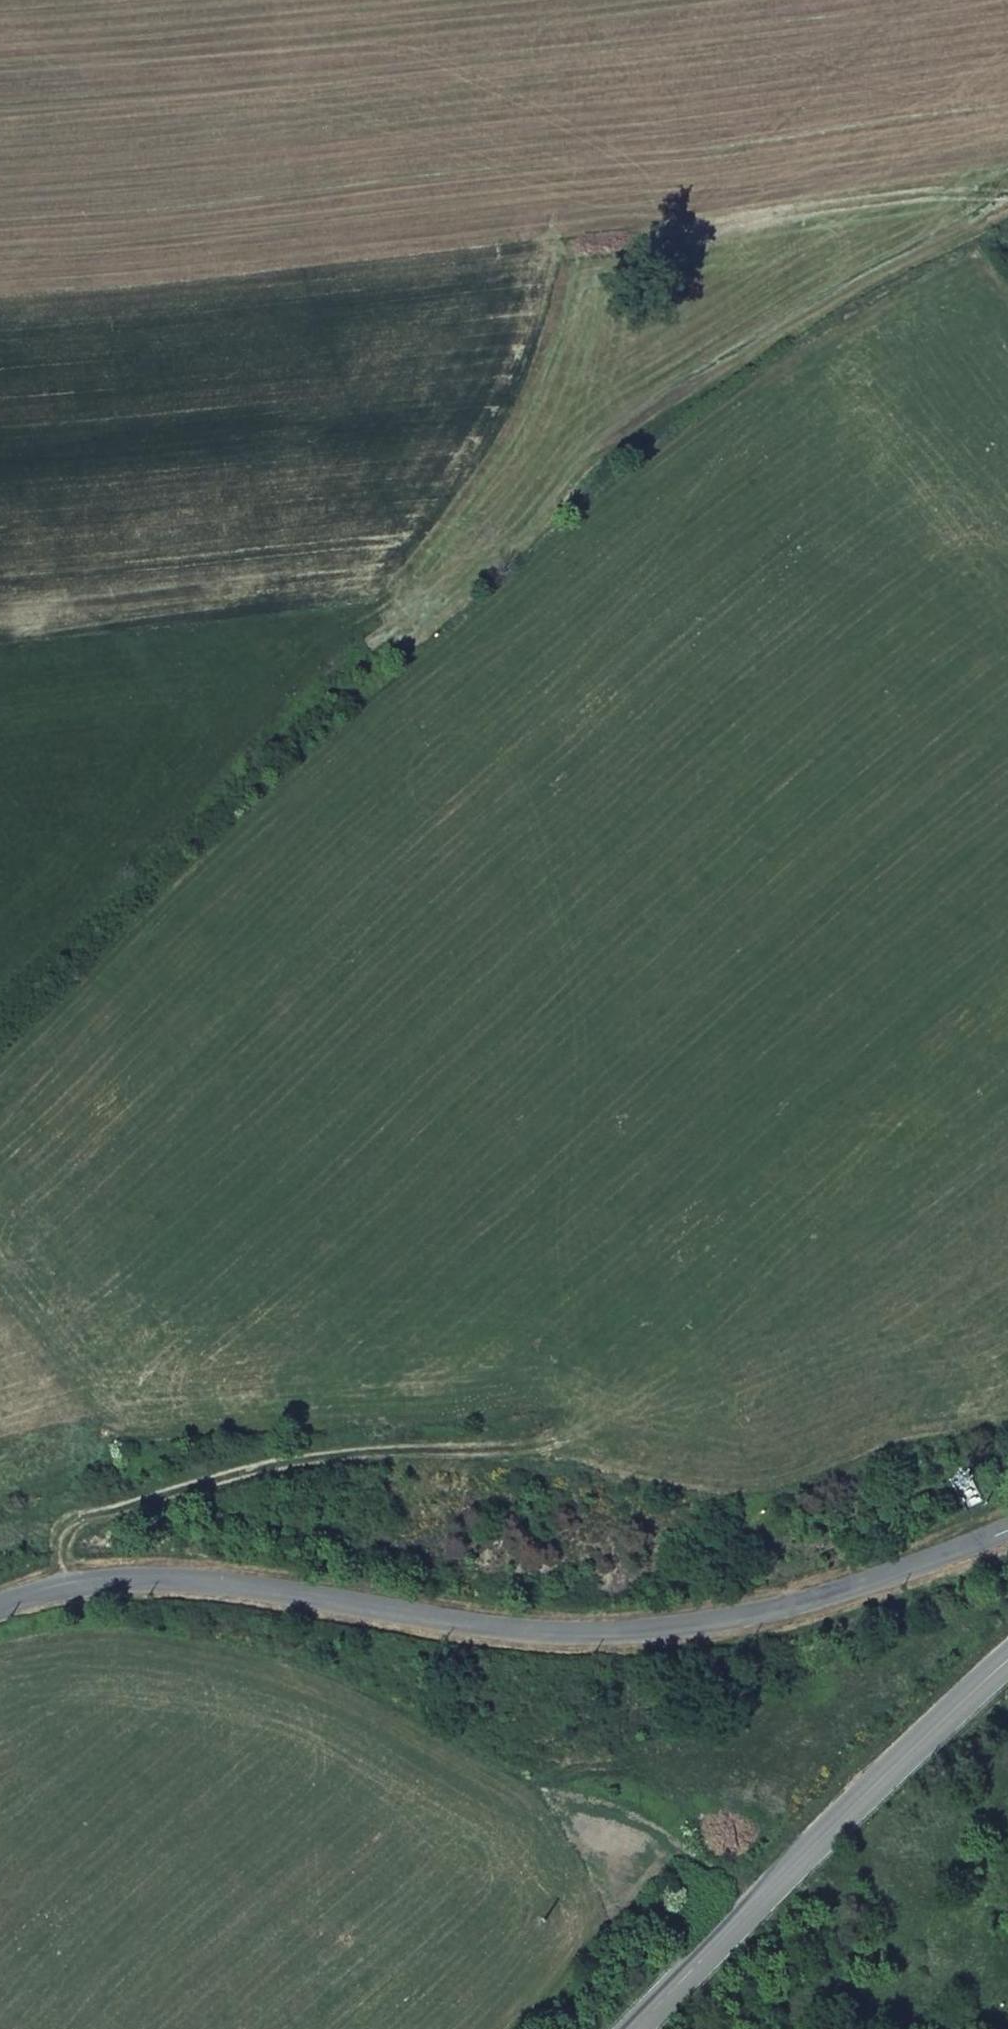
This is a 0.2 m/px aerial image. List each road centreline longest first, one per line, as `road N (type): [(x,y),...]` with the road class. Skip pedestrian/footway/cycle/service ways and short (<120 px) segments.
road 1 (unclassified): [(1007,1531),(838,1598),(756,1619),(619,1636),(466,1628),(198,1583),(99,1584),(0,1609)]
road 2 (unclassified): [(637,2028),(872,1786),(1007,1660)]

